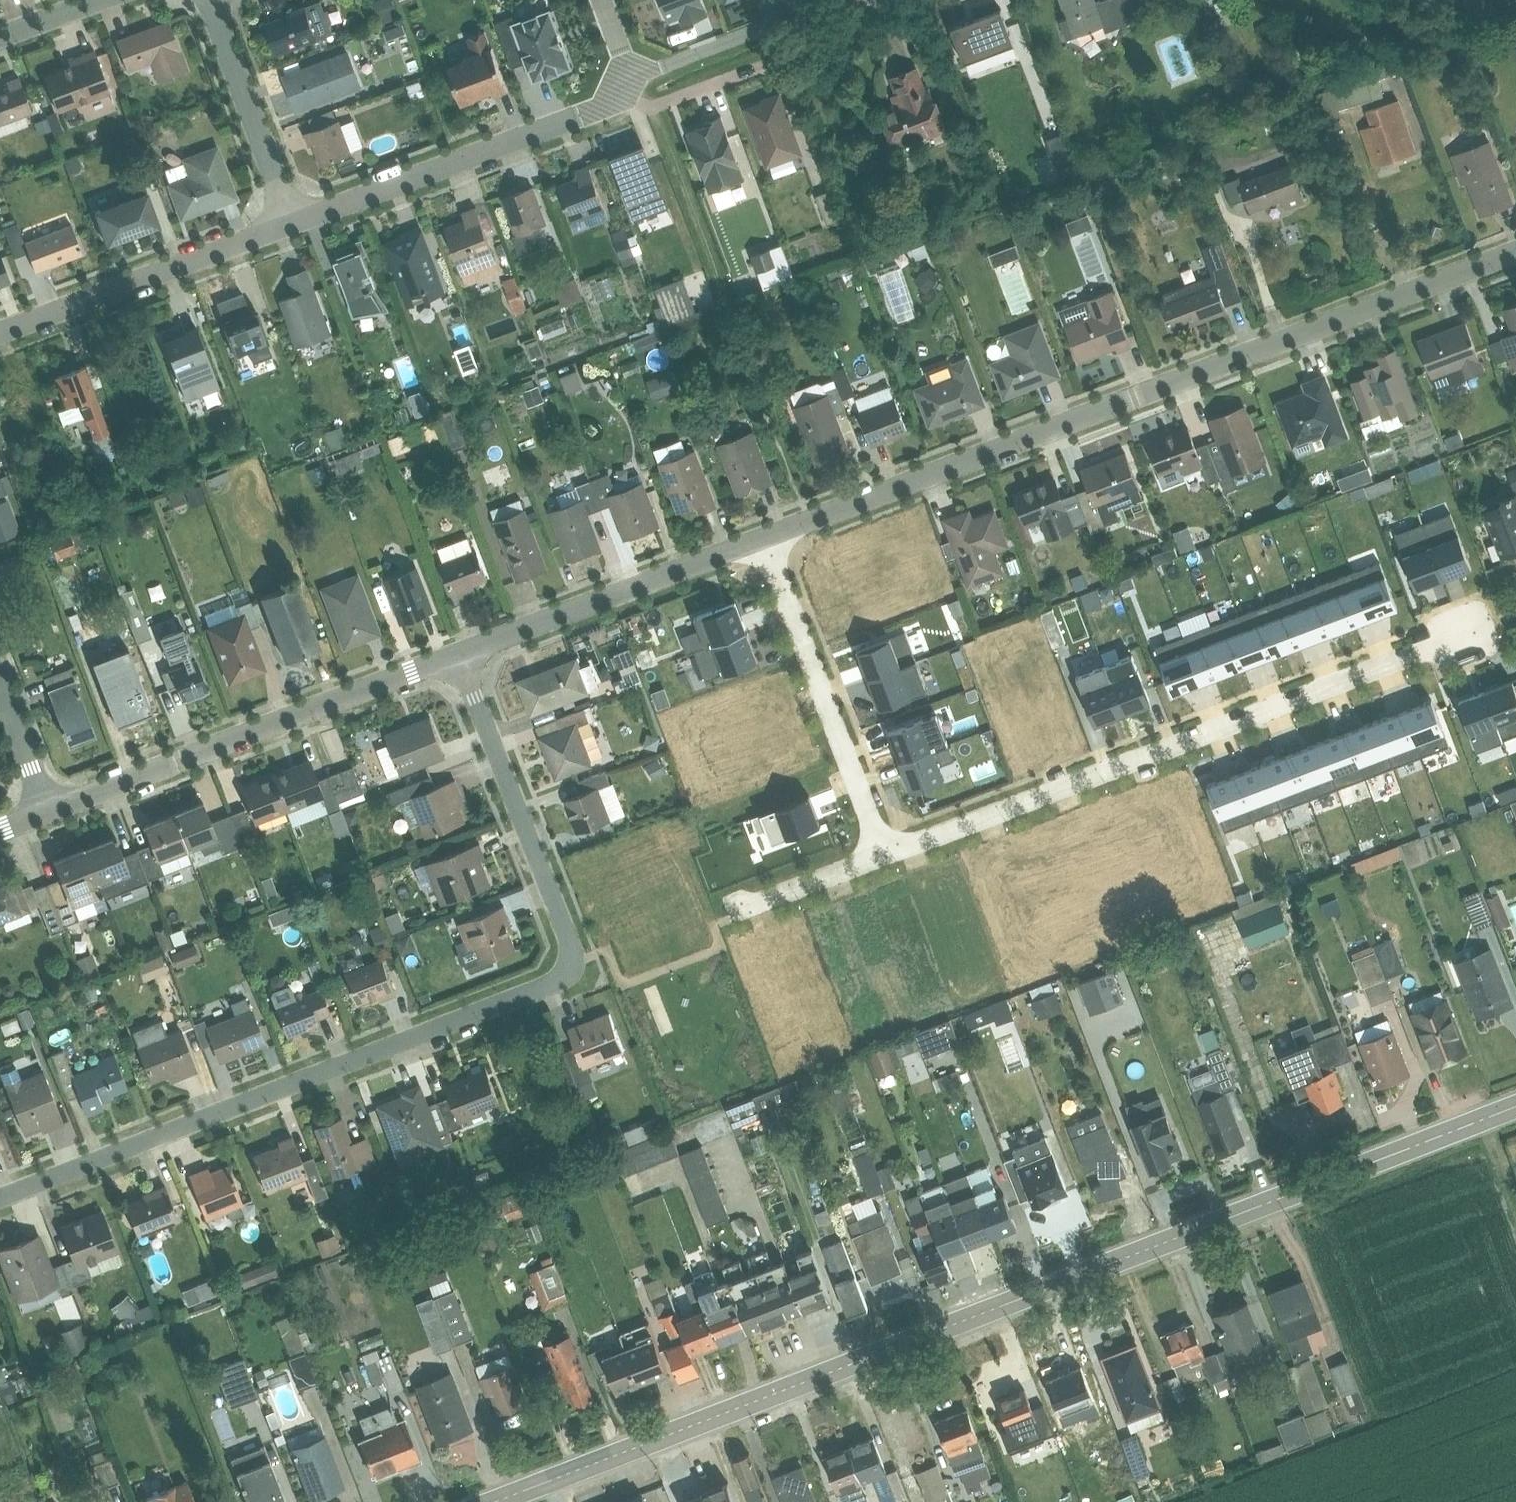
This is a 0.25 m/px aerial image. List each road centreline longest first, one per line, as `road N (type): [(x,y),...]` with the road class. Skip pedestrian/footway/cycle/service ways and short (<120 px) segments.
road 1 (secondary): [(1515,1109),(498,1501)]
road 2 (residential): [(458,653),(585,977),(0,1205)]
road 3 (residential): [(1515,251),(764,537)]
road 4 (residential): [(1461,625),(885,848)]
road 5 (residential): [(458,653),(48,811)]
road 6 (residential): [(289,224),(580,117),(632,80)]
road 7 (residential): [(764,537),(885,848)]
road 8 (residential): [(764,537),(458,653)]
road 9 (residential): [(0,333),(289,224)]
road 10 (residential): [(206,0),(289,224)]
road 11 (residential): [(632,80),(844,0)]
road 12 (residential): [(885,848),(742,903)]
road 13 (residential): [(48,811),(0,685)]

